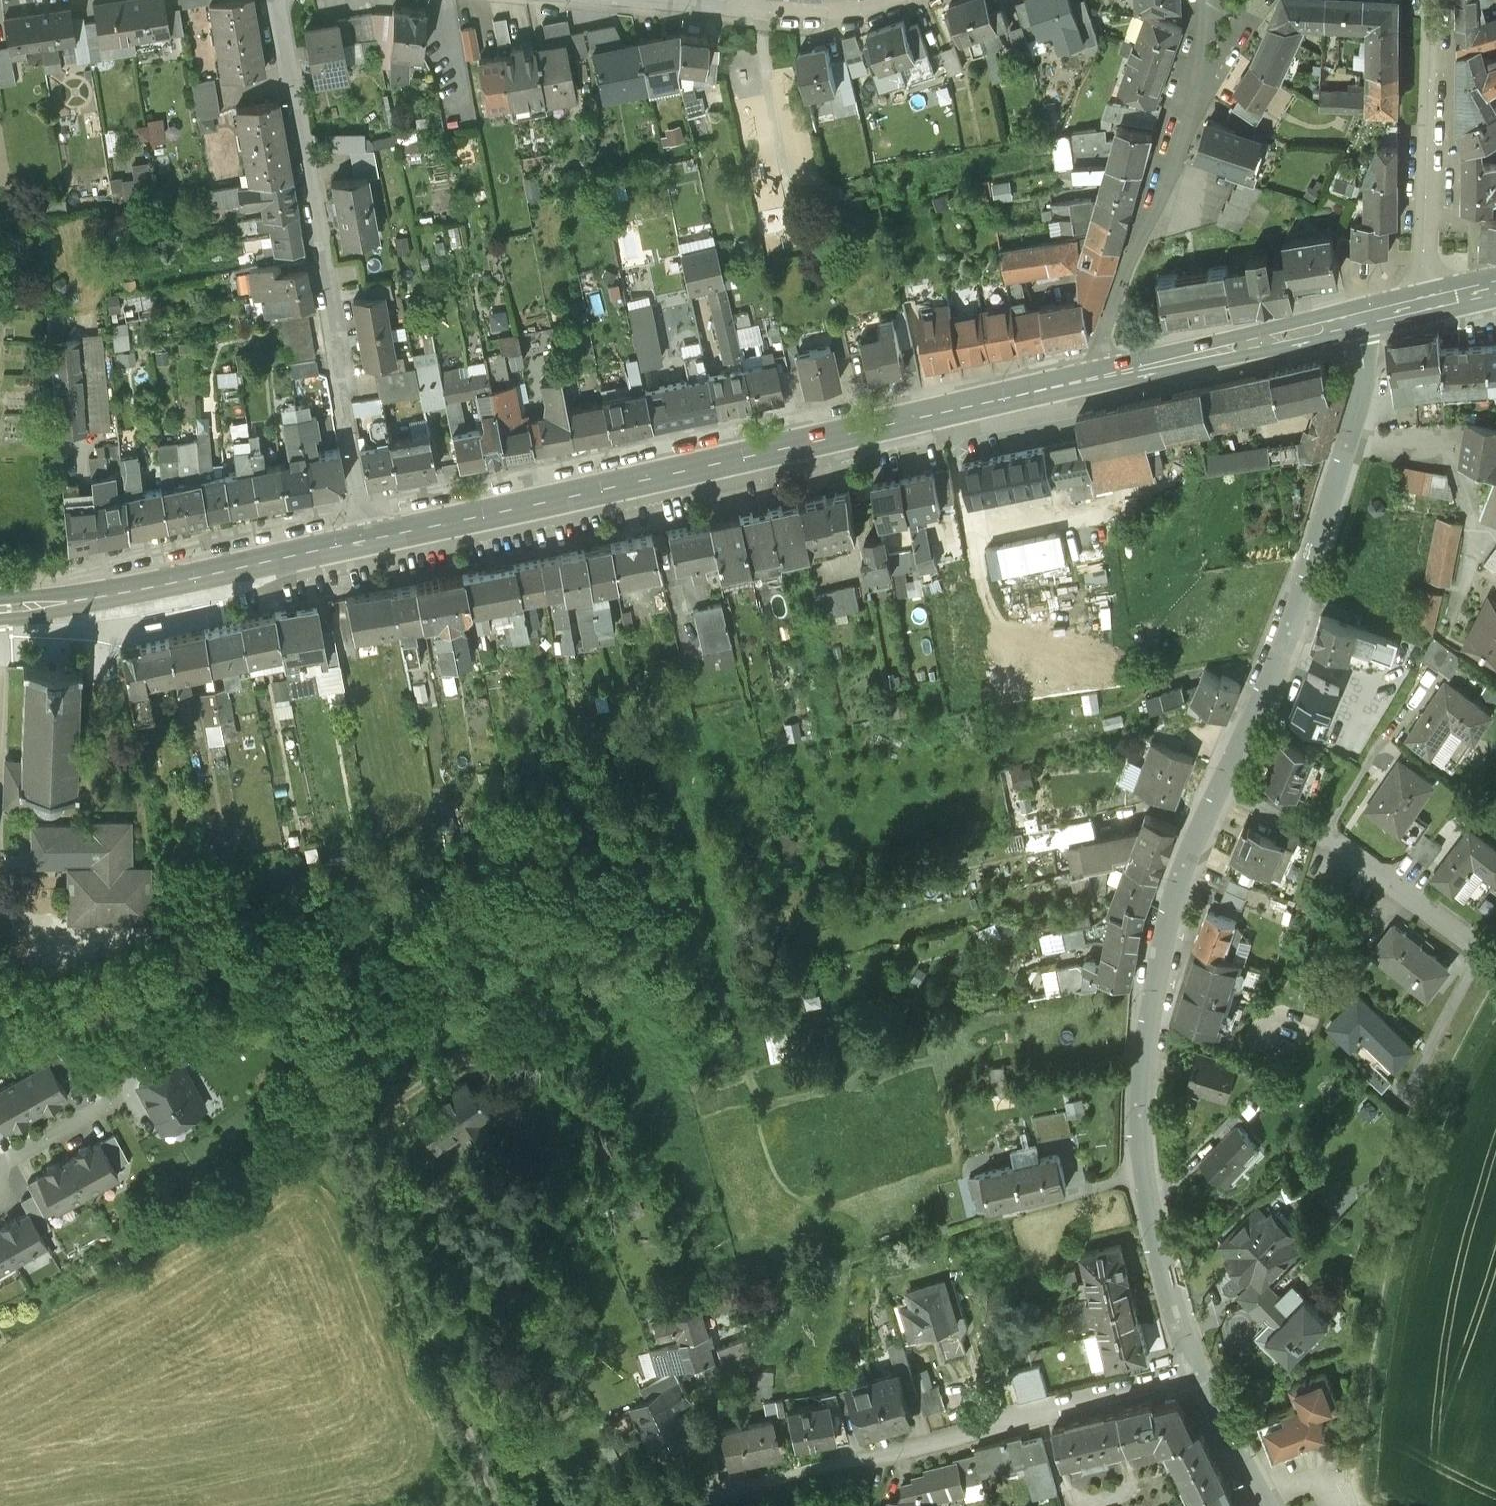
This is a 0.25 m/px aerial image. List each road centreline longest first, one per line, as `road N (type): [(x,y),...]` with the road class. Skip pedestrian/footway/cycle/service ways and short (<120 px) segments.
road 1 (secondary): [(367,542),(1109,375)]
road 2 (secondary): [(1197,1364),(1157,1245),(1139,1112),(1171,898),(1220,783)]
road 3 (residential): [(275,0),(367,542)]
road 4 (residential): [(704,1505),(1197,1364)]
road 5 (secondary): [(1220,783),(1296,612),(1346,448),(1367,353),(1358,317)]
road 6 (secondary): [(0,609),(120,595),(367,542)]
road 7 (residential): [(1202,78),(1105,327),(1109,375)]
road 8 (residential): [(1220,783),(1323,830),(1483,945)]
road 9 (residential): [(1431,301),(1424,243),(1427,0)]
road 10 (secondary): [(1109,375),(1358,317)]
road 11 (secondary): [(1268,1505),(1197,1364)]
road 12 (residential): [(0,1164),(120,1098)]
road 13 (residential): [(881,0),(749,0)]

